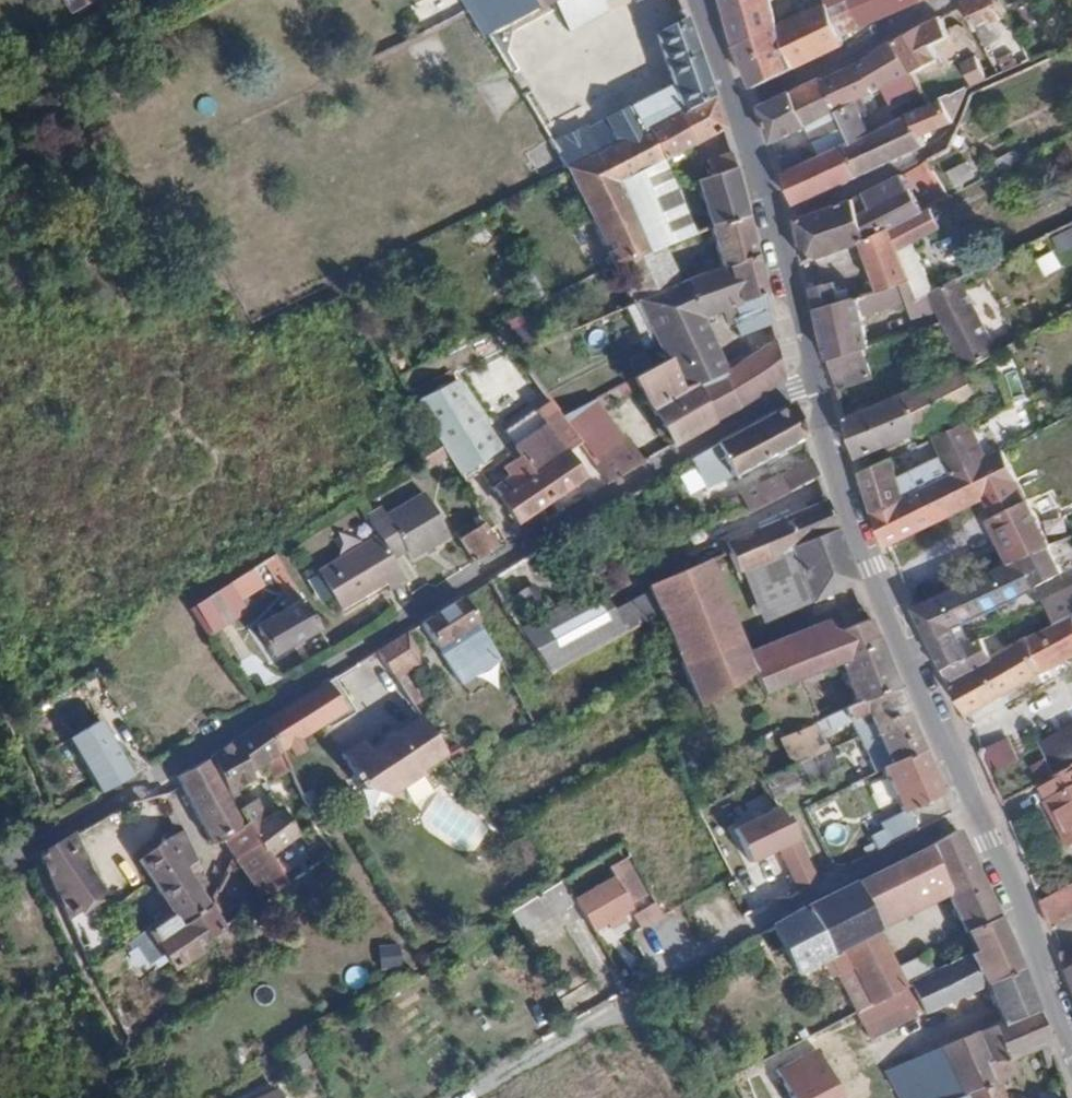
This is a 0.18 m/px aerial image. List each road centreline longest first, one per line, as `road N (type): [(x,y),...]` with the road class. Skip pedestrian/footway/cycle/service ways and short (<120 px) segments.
road 1 (unclassified): [(0,865),(669,456),(817,379)]
road 2 (tertiary): [(1071,1057),(1021,903),(934,726),(841,499),(817,379)]
road 3 (tertiary): [(817,379),(767,185),(697,0)]

